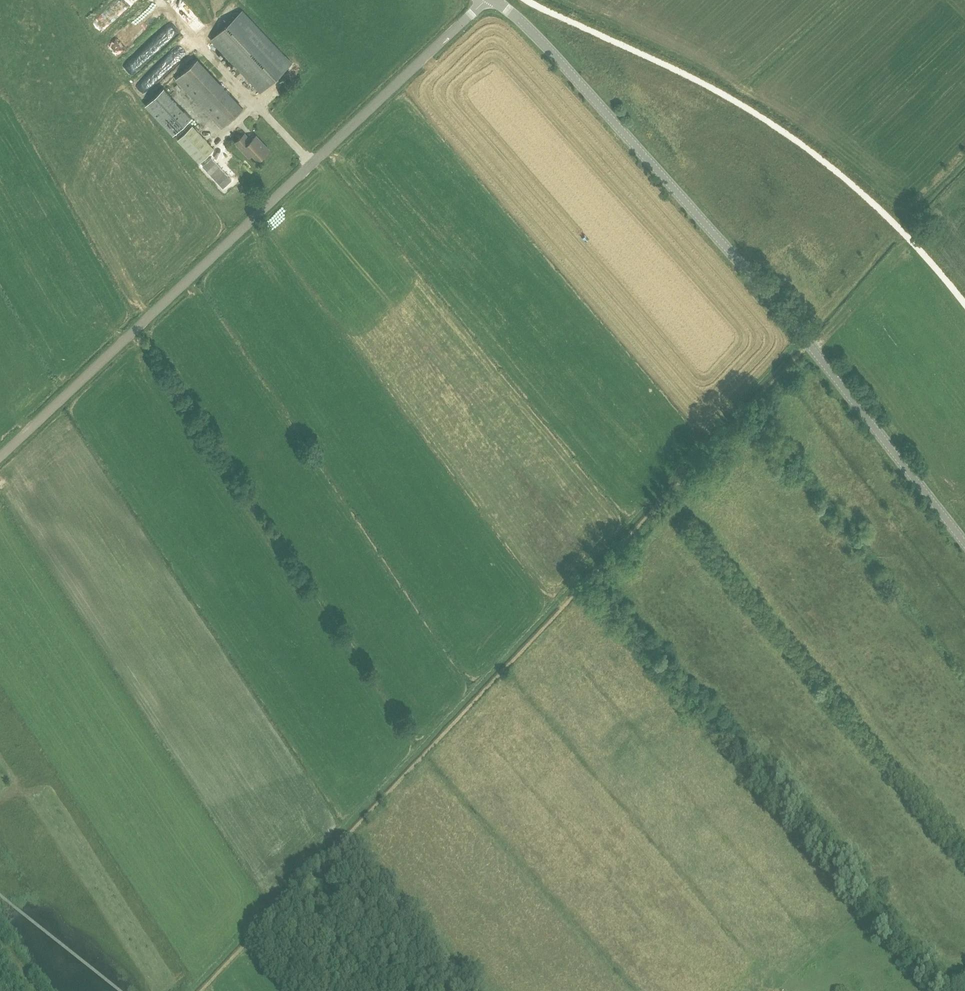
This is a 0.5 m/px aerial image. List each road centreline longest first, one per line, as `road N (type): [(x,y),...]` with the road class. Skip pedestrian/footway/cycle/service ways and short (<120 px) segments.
road 1 (tertiary): [(964,544),(748,271),(531,29),(495,0)]
road 2 (unclassified): [(0,456),(486,0)]

